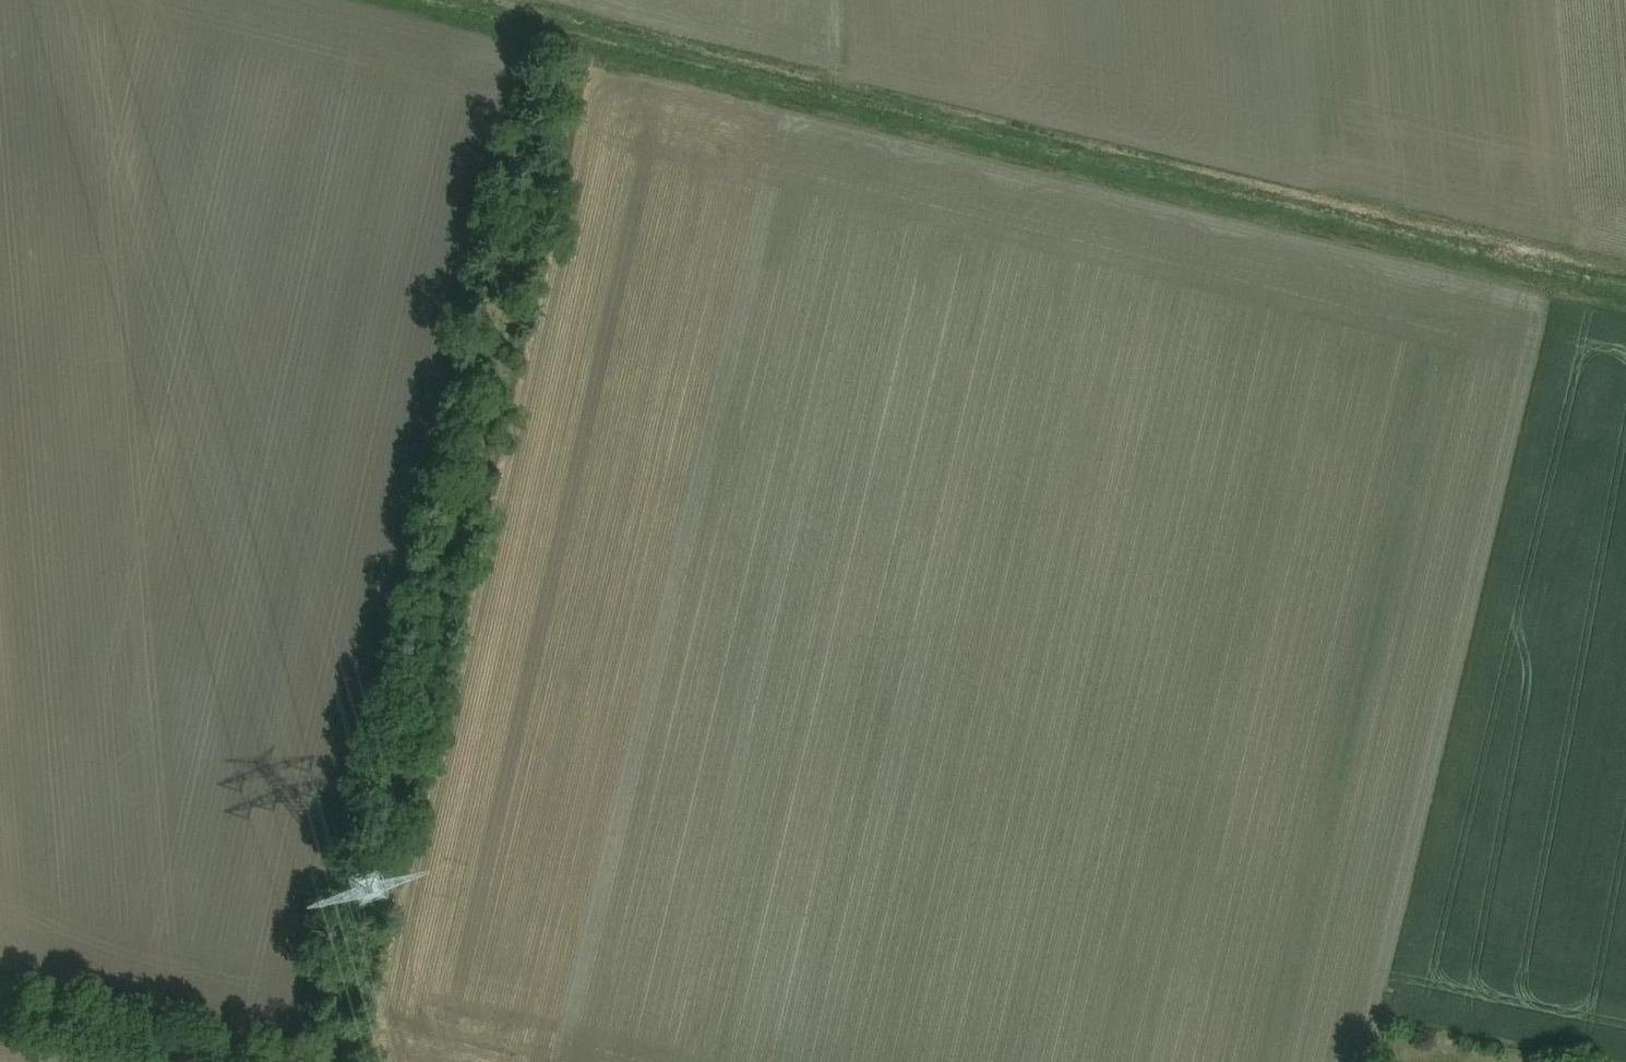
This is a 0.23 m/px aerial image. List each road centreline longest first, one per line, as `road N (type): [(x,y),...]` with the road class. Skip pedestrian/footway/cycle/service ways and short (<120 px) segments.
road 1 (residential): [(0,1005),(251,1061)]

